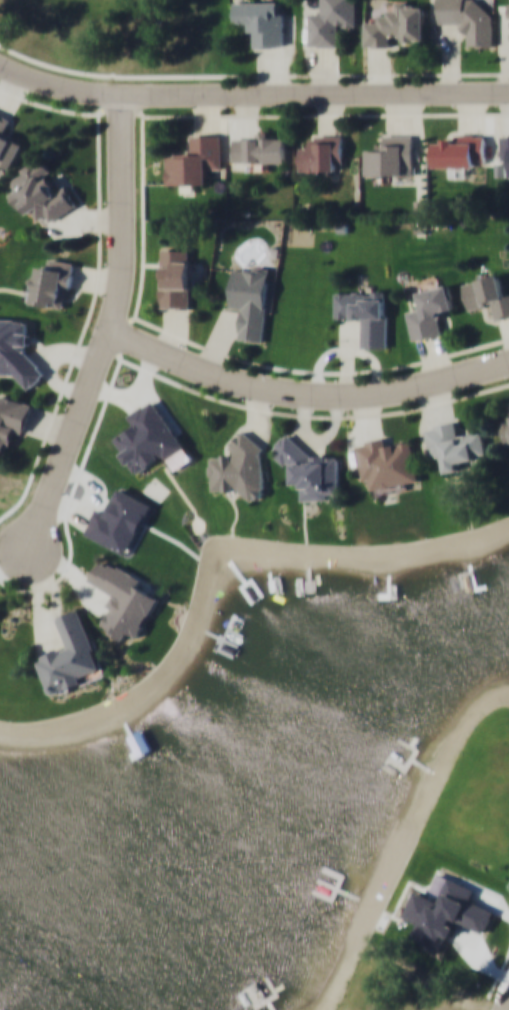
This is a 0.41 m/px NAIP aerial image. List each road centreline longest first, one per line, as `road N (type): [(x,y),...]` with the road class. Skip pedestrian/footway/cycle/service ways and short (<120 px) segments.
road 1 (residential): [(9,67),(103,93),(508,92)]
road 2 (residential): [(124,93),(123,280),(79,427),(27,559)]
road 3 (residential): [(508,362),(399,386),(296,389),(204,368),(110,332)]

